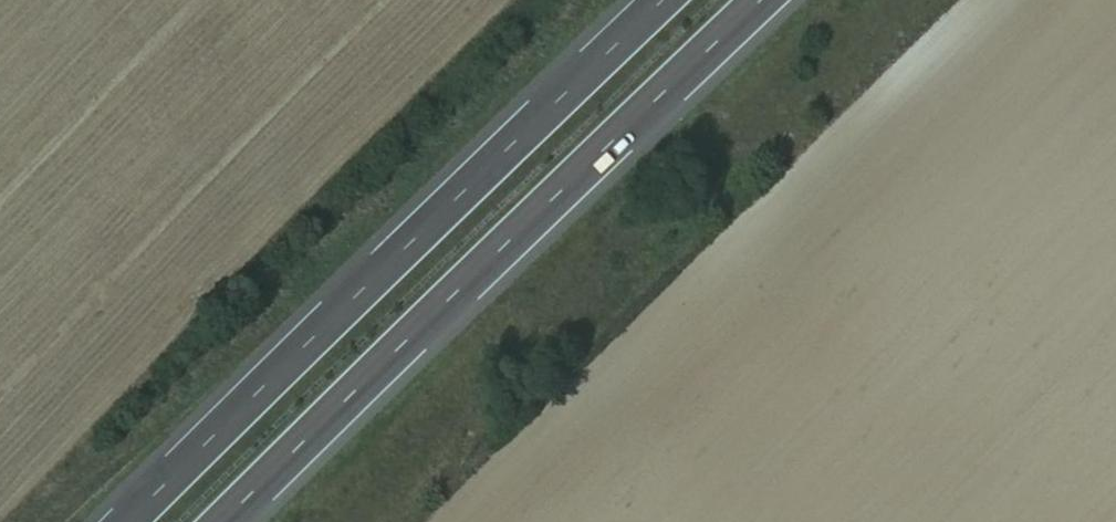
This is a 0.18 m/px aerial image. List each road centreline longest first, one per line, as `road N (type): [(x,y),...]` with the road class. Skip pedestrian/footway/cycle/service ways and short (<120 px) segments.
road 1 (motorway): [(223,521),(758,0)]
road 2 (motorway): [(646,0),(115,521)]

